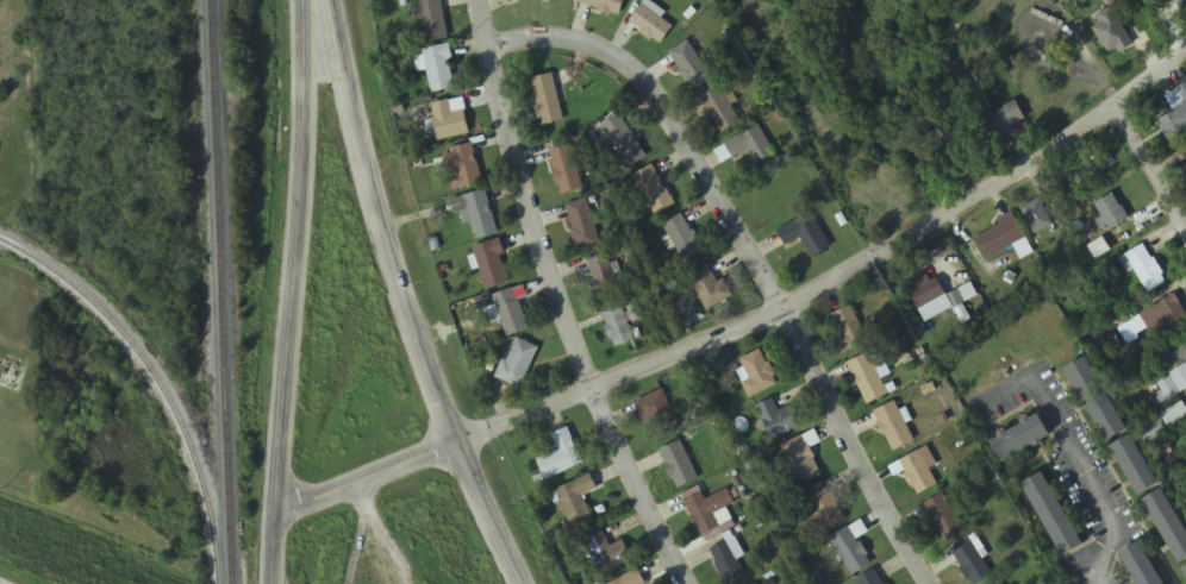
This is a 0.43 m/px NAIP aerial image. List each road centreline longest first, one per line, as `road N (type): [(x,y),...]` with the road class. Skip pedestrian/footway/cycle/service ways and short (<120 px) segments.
road 1 (residential): [(457,448),(778,313),(1185,48)]
road 2 (residential): [(950,583),(778,313),(642,74),(580,36),(485,43)]
road 3 (residential): [(696,583),(591,394),(485,43),(480,0)]
road 4 (tertiary): [(522,583),(457,448),(391,260),(328,0)]
road 5 (tertiary): [(307,0),(276,508)]
road 6 (tertiary): [(457,448),(276,508)]
road 7 (residential): [(1185,227),(1110,98)]

